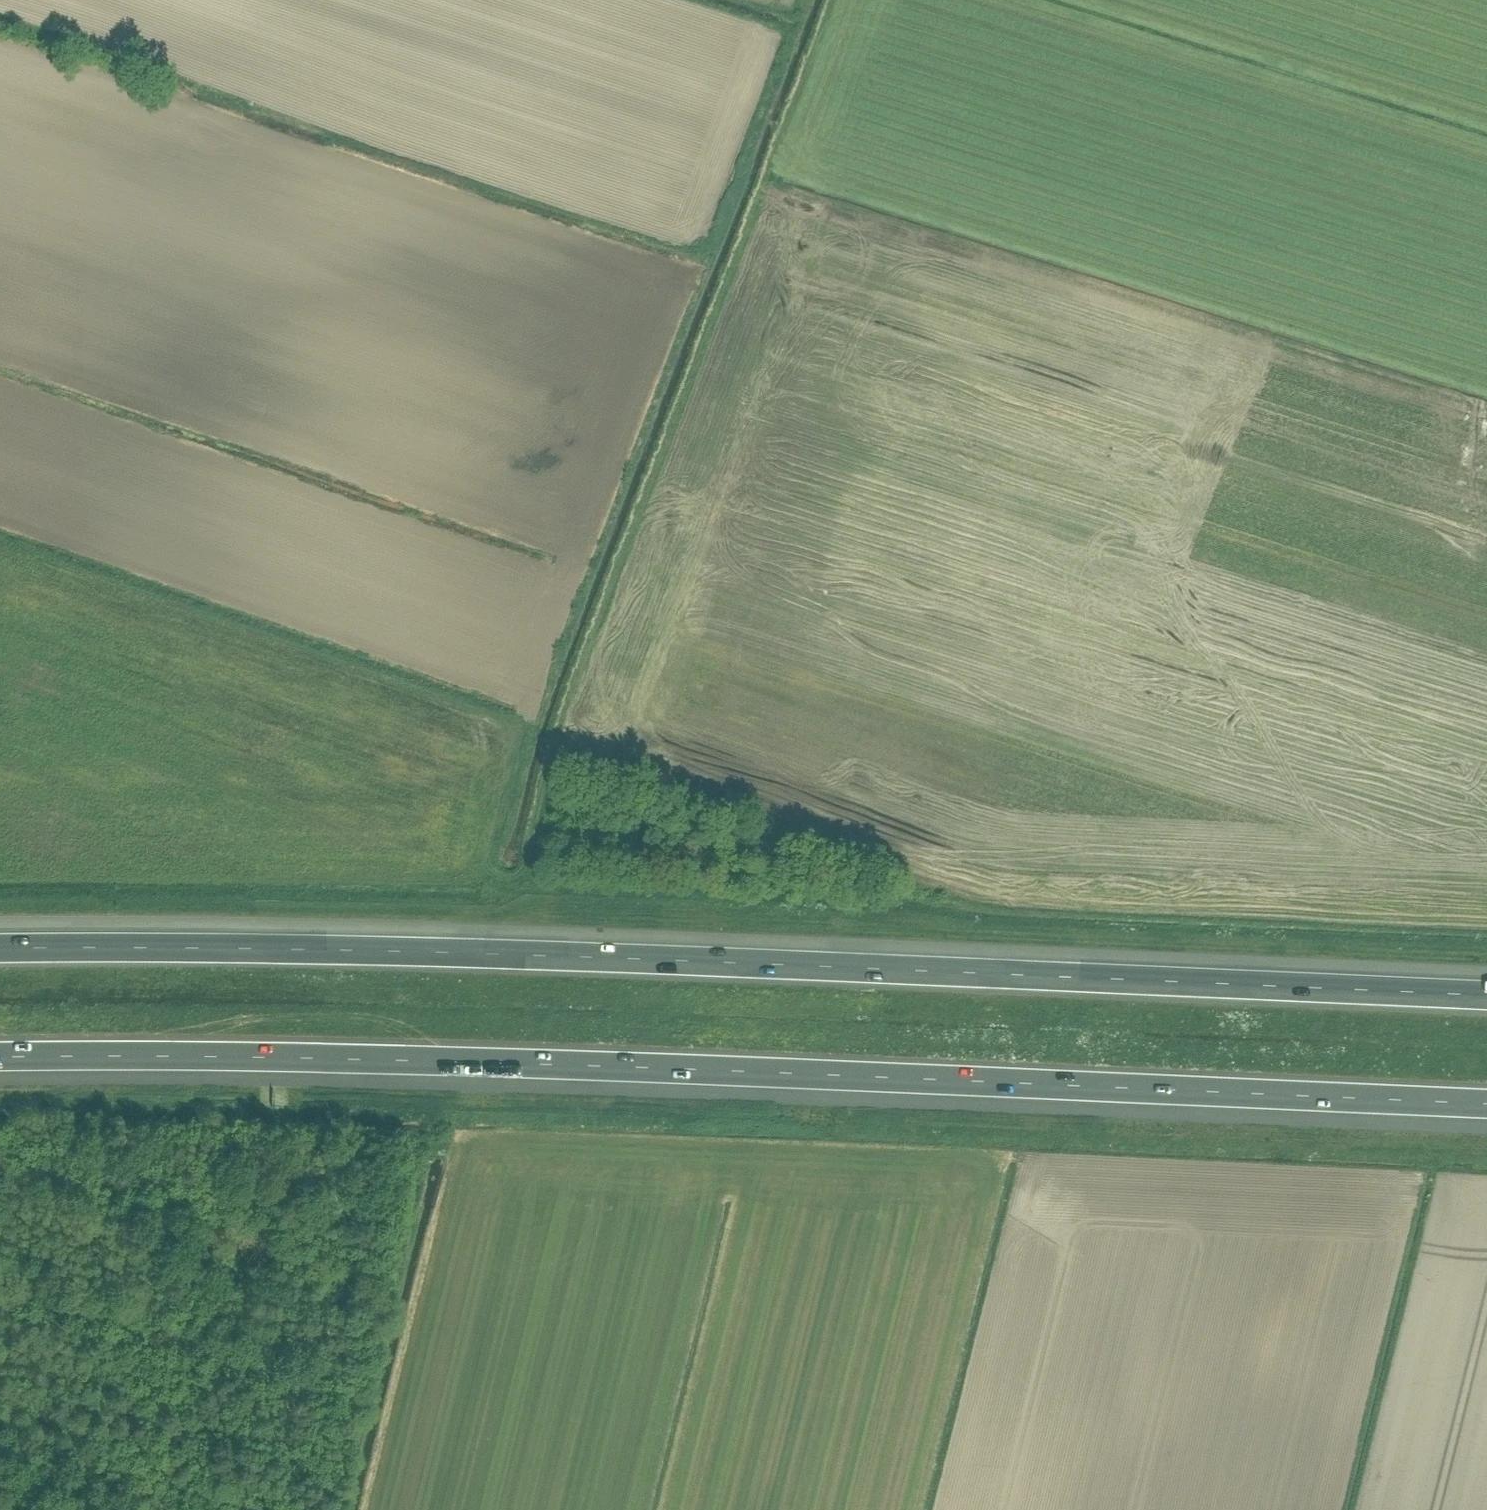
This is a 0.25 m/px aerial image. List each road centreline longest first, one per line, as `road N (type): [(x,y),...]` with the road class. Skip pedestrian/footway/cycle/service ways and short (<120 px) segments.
road 1 (motorway): [(0,1058),(526,1062),(1486,1107)]
road 2 (motorway): [(1486,998),(539,955),(0,947)]

